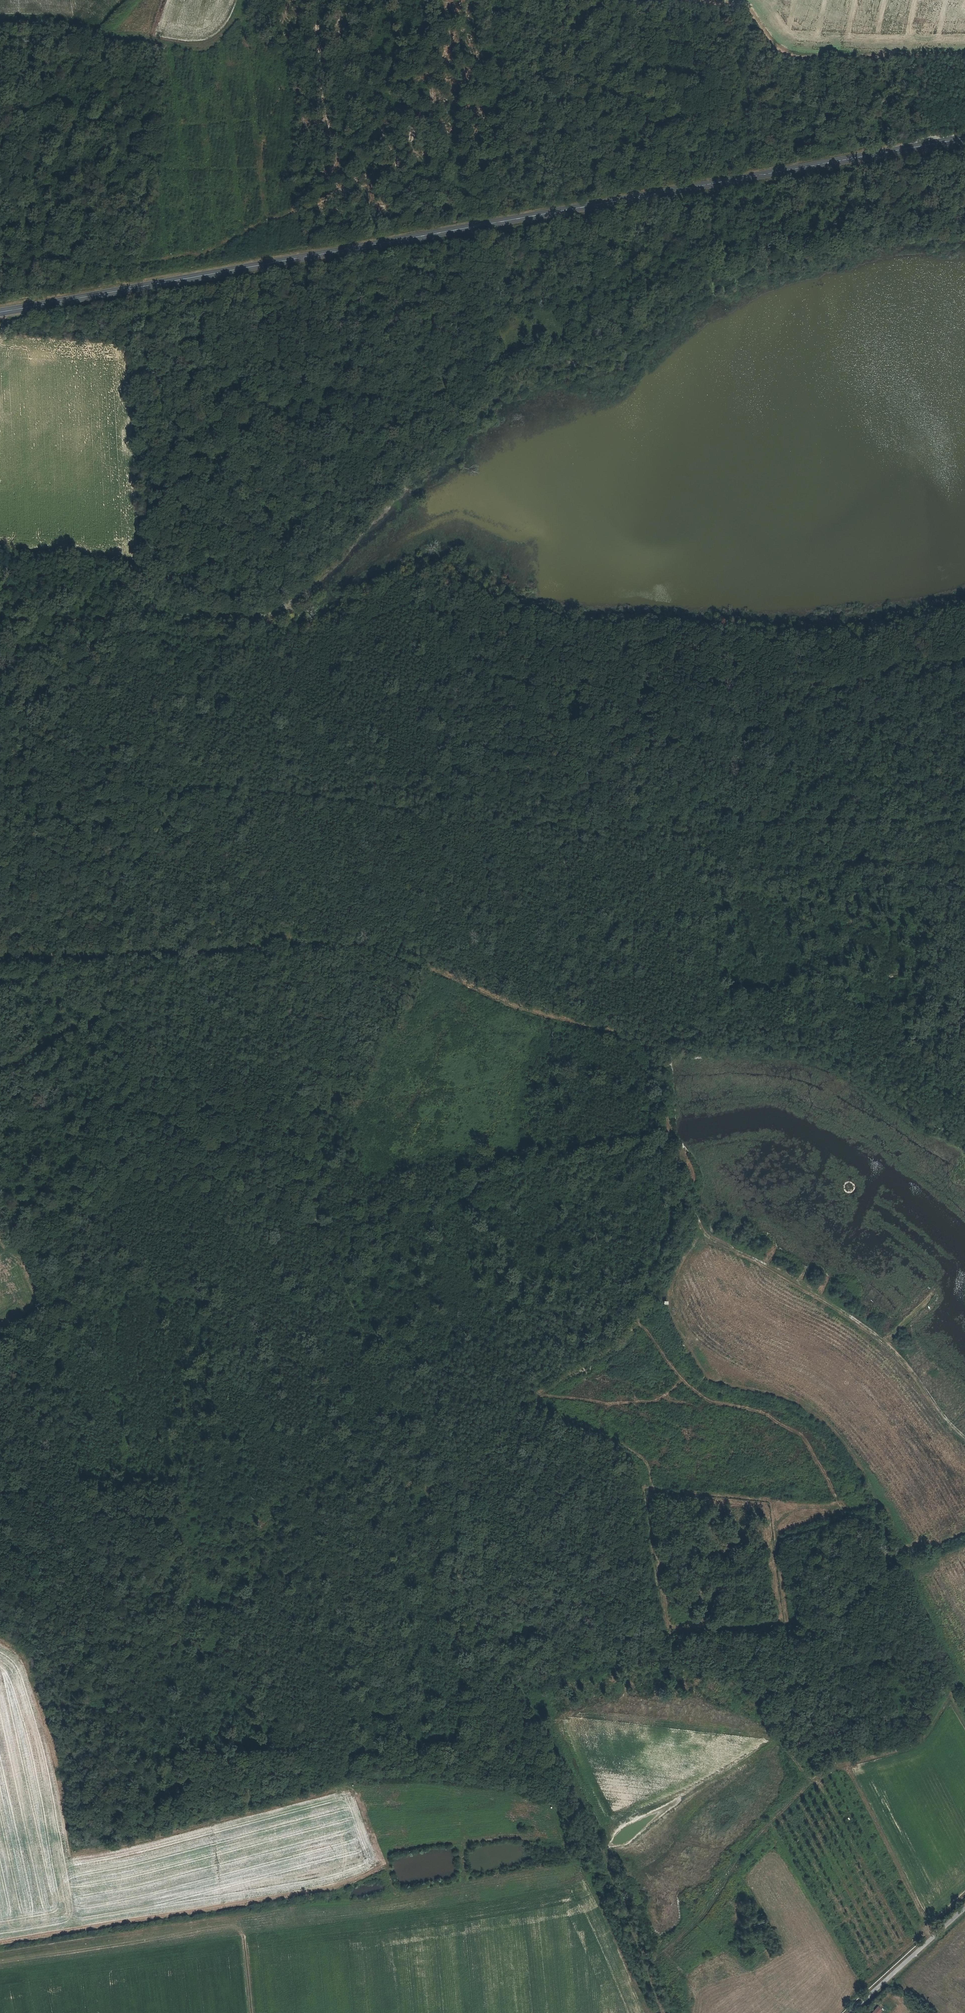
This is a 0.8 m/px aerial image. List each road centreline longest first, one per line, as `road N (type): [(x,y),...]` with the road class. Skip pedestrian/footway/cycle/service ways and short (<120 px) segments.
road 1 (secondary): [(0,311),(964,138)]
road 2 (track): [(580,1021),(650,1042),(700,1232),(795,1281),(860,1327),(894,1355),(964,1442)]
road 3 (track): [(659,2012),(641,1995),(592,1879),(570,1852)]
road 4 (unclassified): [(964,1908),(851,2012)]

